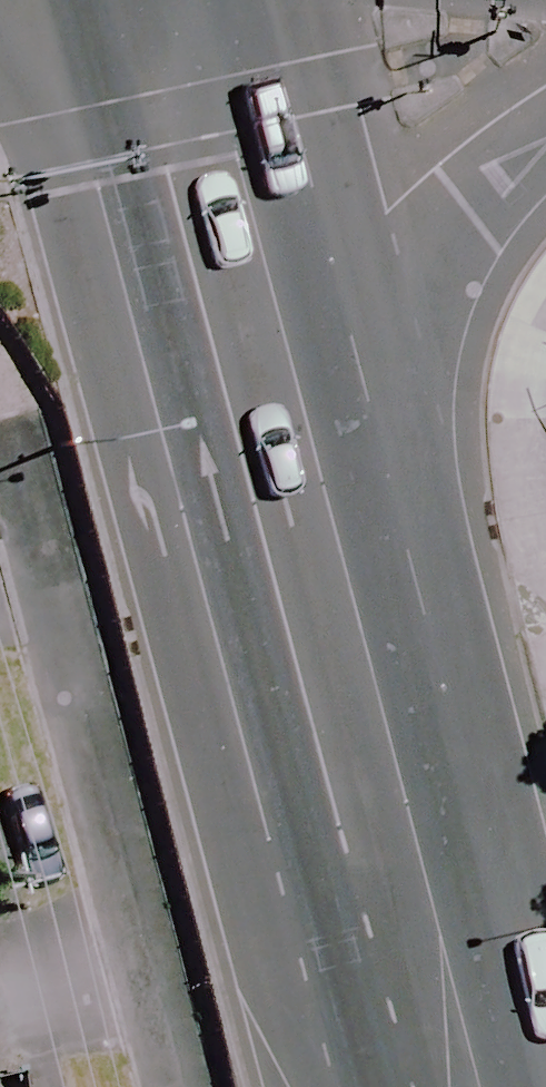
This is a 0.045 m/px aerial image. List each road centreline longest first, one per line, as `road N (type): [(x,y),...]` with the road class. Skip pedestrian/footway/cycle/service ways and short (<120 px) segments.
road 1 (primary): [(488,1086),(297,358)]
road 2 (residential): [(169,1086),(8,422)]
road 3 (primary): [(297,358),(190,0)]
road 4 (primary): [(545,114),(297,358)]

